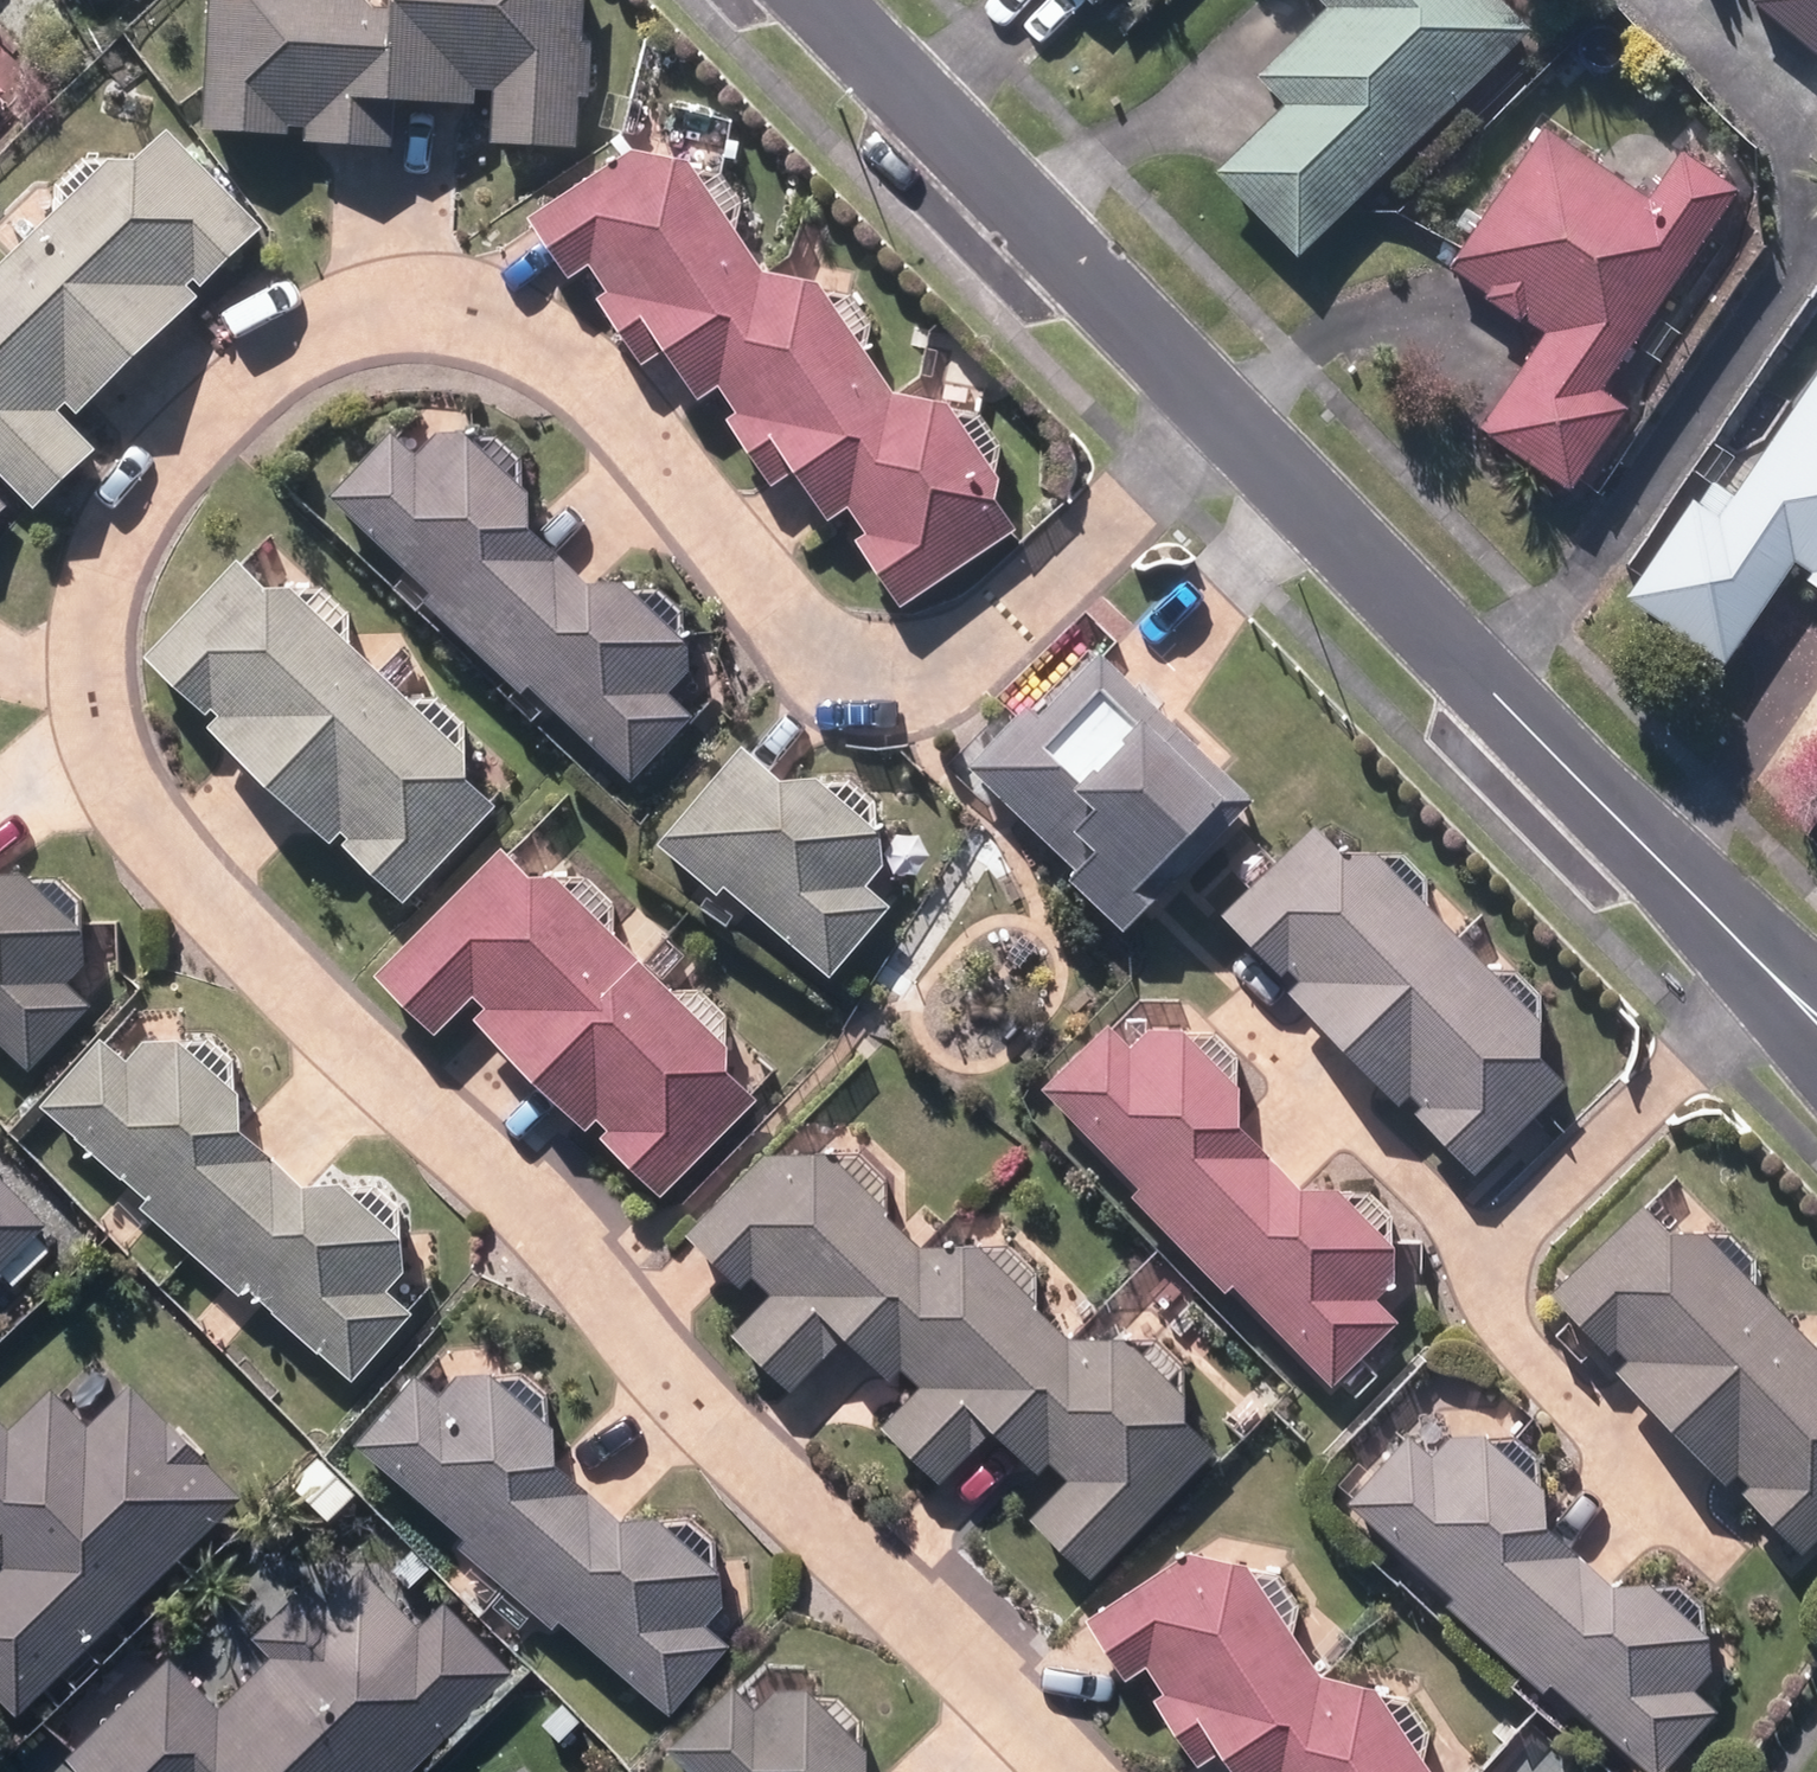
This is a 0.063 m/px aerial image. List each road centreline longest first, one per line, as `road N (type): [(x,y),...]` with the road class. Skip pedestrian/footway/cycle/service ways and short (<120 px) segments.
road 1 (residential): [(1069,1771),(711,1428),(549,1225),(326,1025),(159,851),(120,801),(98,730),(94,667),(135,523),(201,440),(317,345),(358,328),(414,321),(565,376),(823,657),(863,683),(950,670),(1020,617),(1223,411)]
road 2 (residential): [(1223,411),(1816,1022)]
road 3 (residential): [(818,0),(1223,411)]

